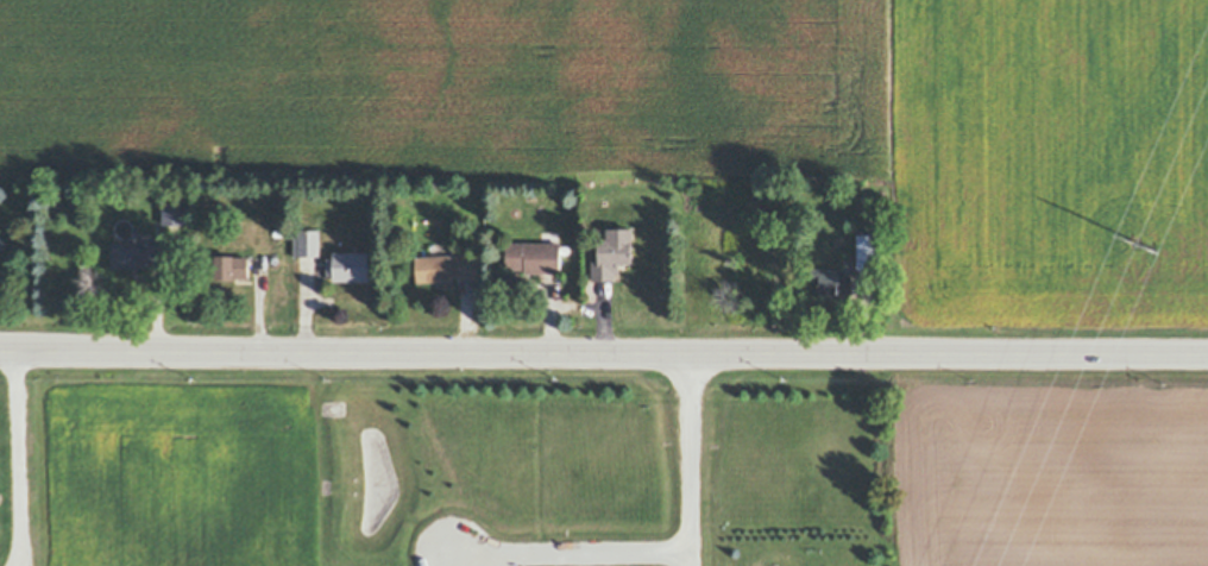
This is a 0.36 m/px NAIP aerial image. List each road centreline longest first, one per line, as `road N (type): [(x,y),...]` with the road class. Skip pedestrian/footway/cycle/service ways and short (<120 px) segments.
road 1 (secondary): [(902,354),(0,352)]
road 2 (secondary): [(1207,353),(902,354)]
road 3 (residential): [(690,555),(443,556)]
road 4 (residential): [(688,353),(691,565)]

